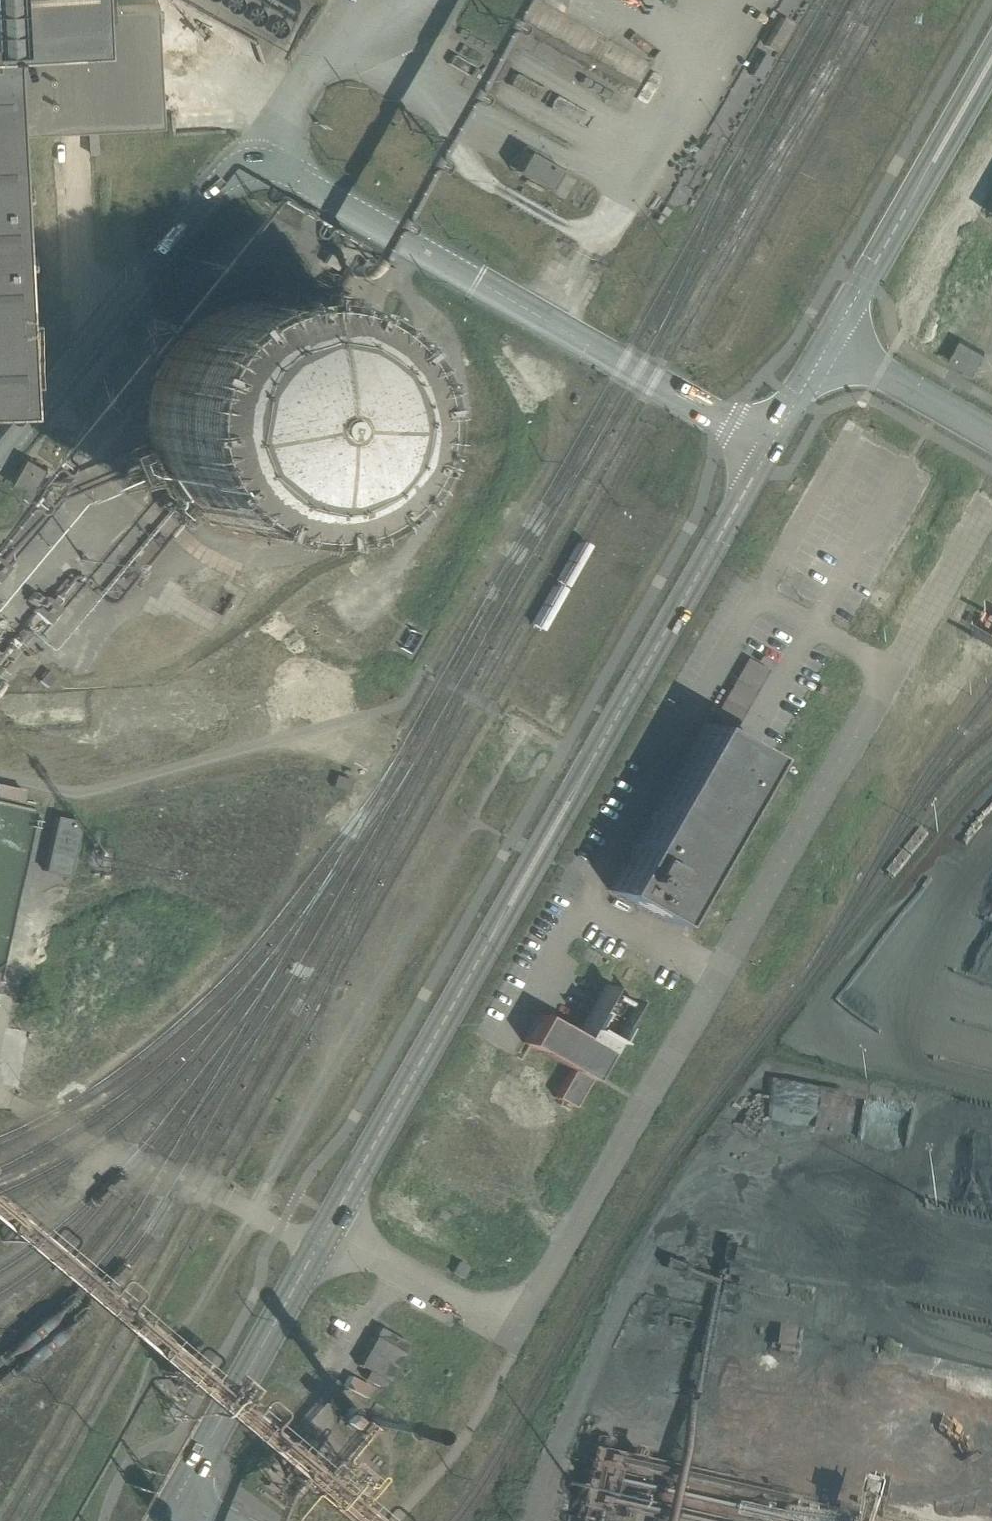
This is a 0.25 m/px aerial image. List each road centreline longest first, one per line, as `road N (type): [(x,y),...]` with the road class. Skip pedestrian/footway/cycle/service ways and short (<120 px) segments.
road 1 (unclassified): [(185,1486),(833,338)]
road 2 (unclassified): [(991,434),(833,338)]

